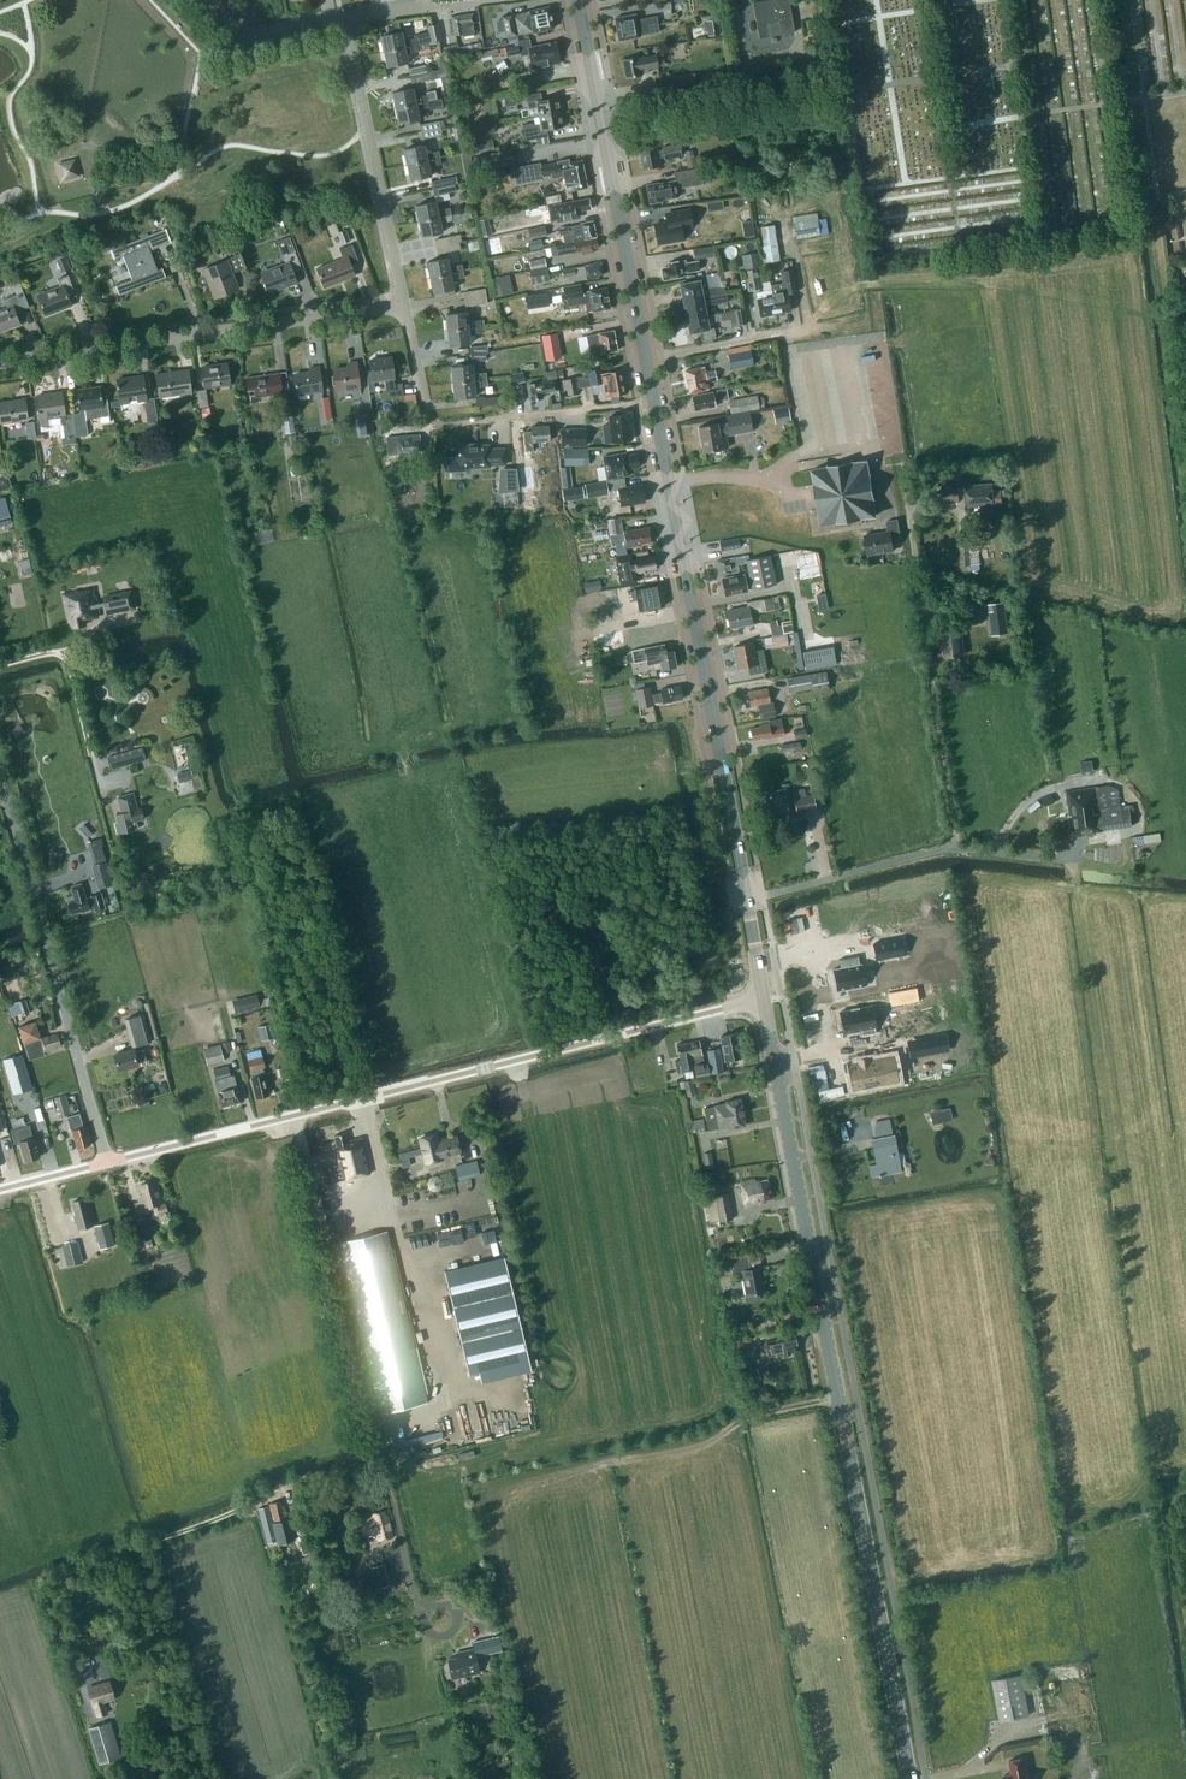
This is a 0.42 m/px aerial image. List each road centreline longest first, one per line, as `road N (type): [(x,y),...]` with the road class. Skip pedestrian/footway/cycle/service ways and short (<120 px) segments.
road 1 (tertiary): [(763,999),(578,0)]
road 2 (tertiary): [(910,1778),(763,999)]
road 3 (unclassified): [(108,1162),(763,999)]
road 4 (residential): [(0,364),(404,305)]
road 5 (unclassified): [(108,1162),(0,774)]
road 6 (track): [(239,791),(235,818),(311,1115)]
road 7 (residential): [(404,305),(346,18)]
road 8 (track): [(1161,316),(1185,510)]
road 9 (track): [(1185,1489),(1165,1503),(1185,1646)]
road 10 (residential): [(207,0),(250,34),(346,18)]

